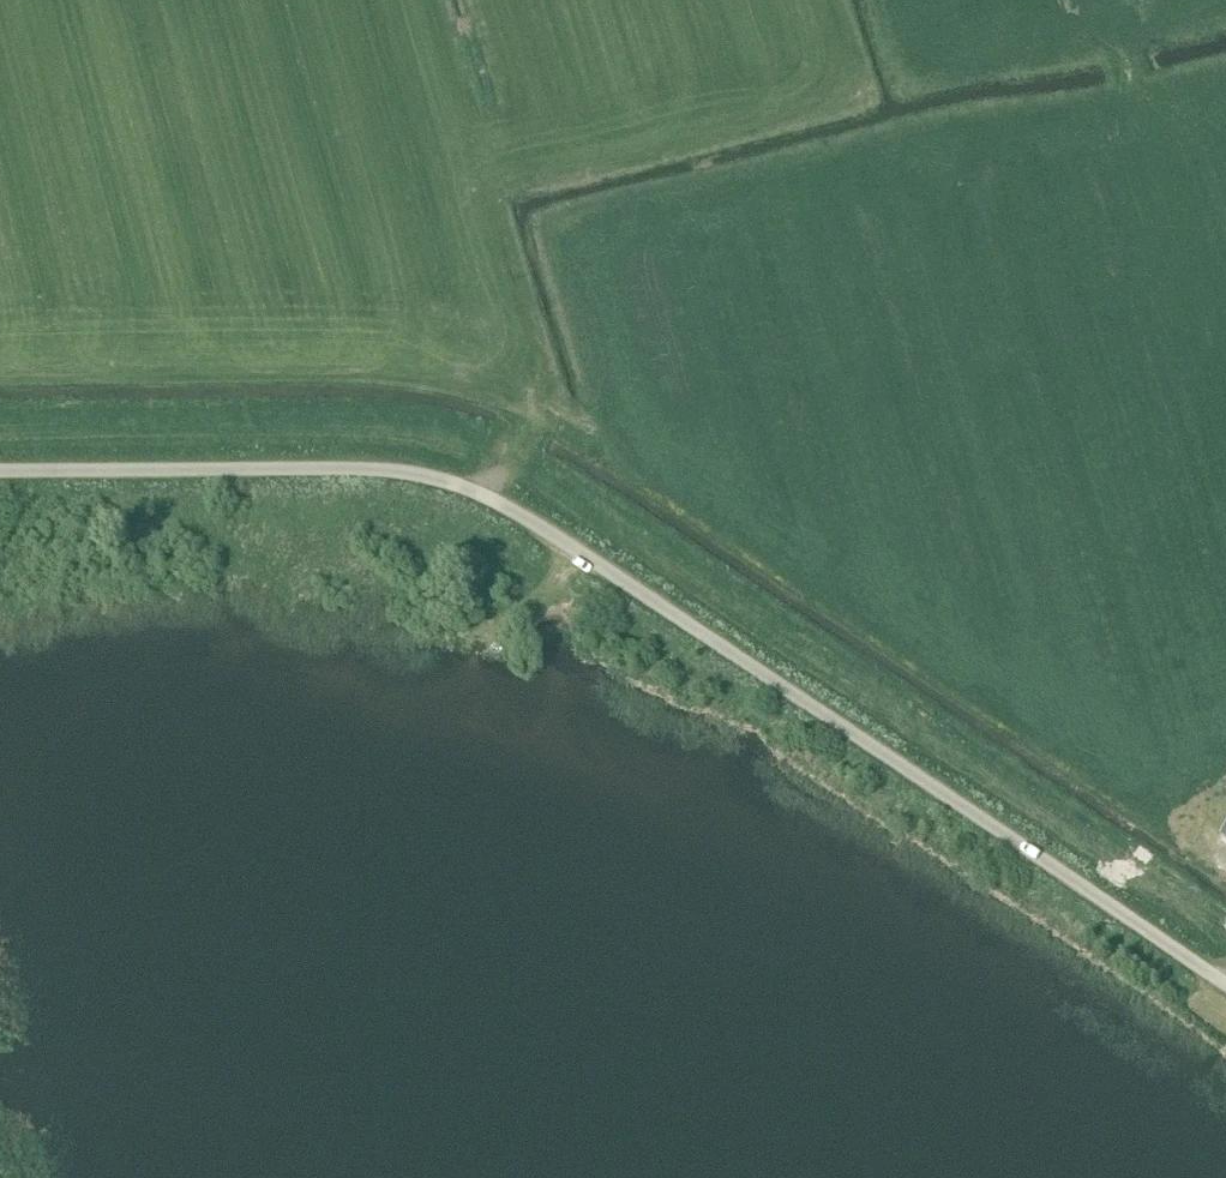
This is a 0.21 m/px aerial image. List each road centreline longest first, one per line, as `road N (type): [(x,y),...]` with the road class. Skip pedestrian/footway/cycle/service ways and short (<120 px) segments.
road 1 (unclassified): [(1225,991),(551,539),(472,498),(395,477),(0,482)]

